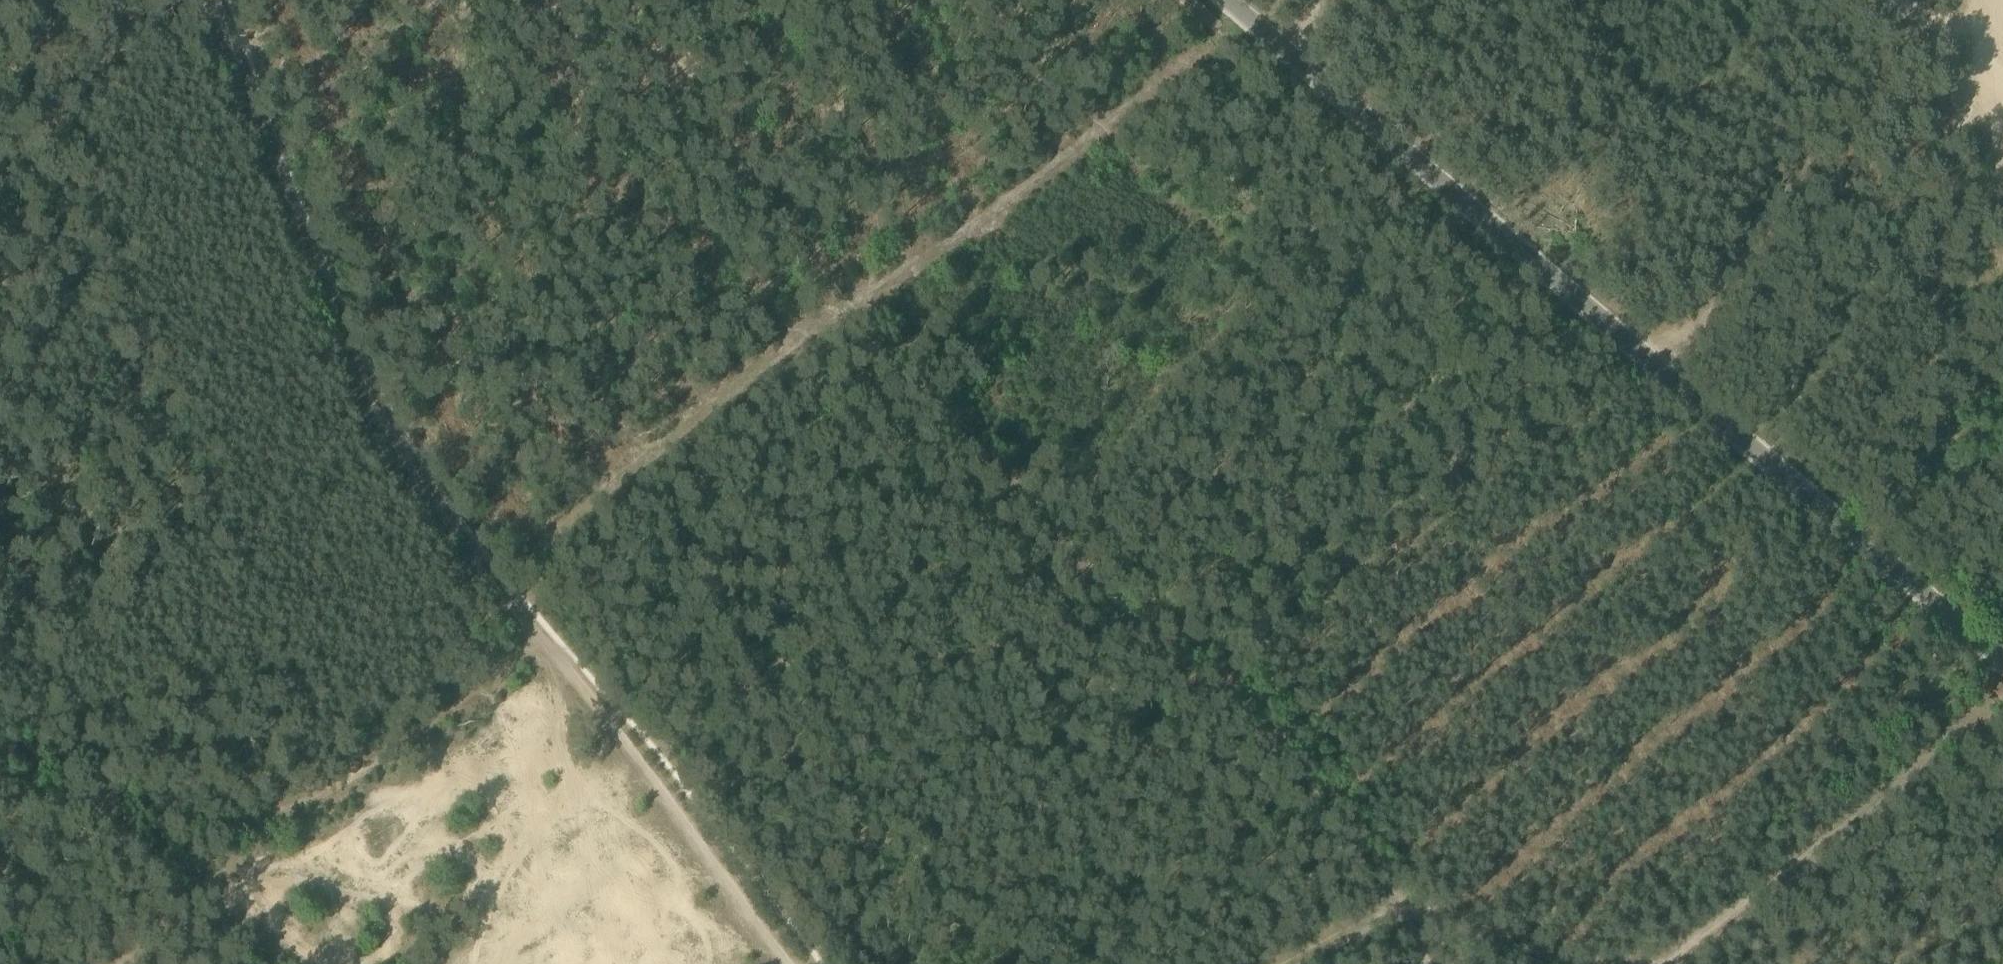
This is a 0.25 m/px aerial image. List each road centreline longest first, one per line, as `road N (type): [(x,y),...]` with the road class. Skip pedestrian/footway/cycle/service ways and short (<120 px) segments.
road 1 (track): [(214,0),(342,336),(428,504),(663,791),(791,963)]
road 2 (unclassified): [(2002,661),(1224,0)]

